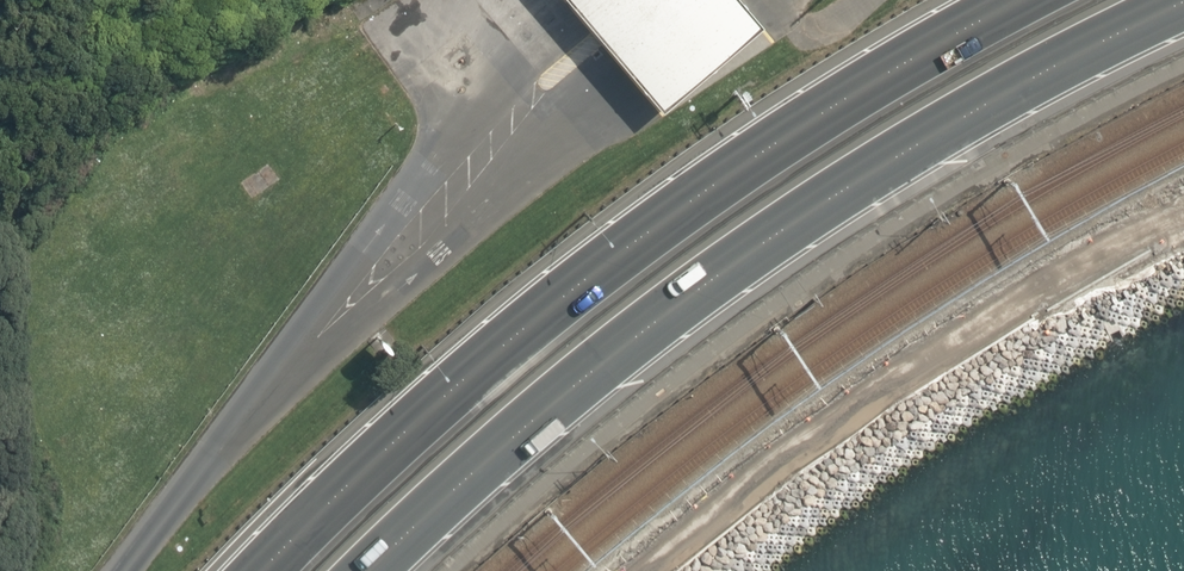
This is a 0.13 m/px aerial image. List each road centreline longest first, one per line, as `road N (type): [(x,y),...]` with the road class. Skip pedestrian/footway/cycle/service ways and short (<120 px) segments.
road 1 (trunk): [(1183,2),(949,124),(693,291),(468,478),(371,570)]
road 2 (trunk): [(264,570),(334,496),(537,319),(787,134),(1018,0)]

